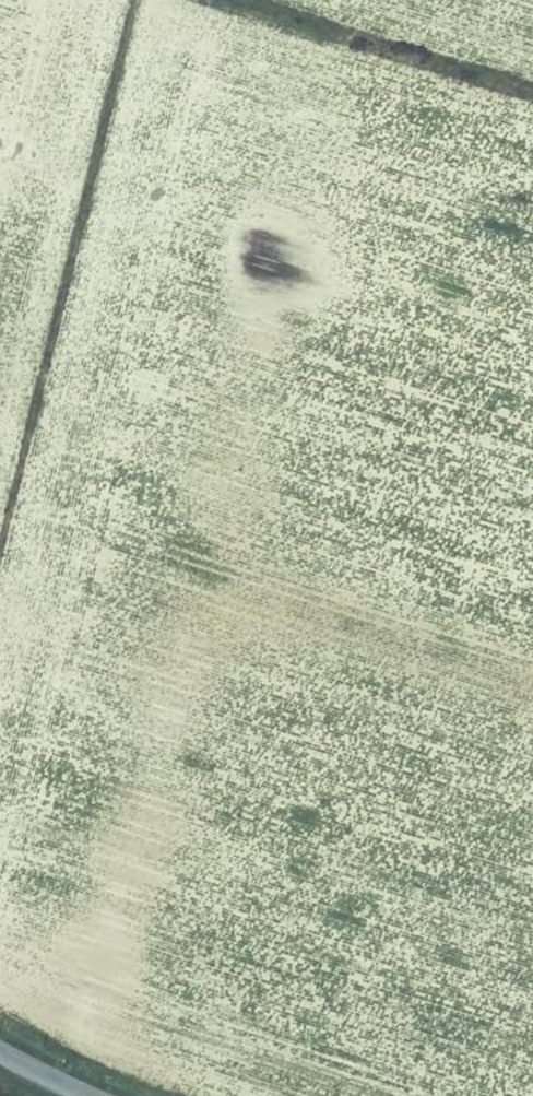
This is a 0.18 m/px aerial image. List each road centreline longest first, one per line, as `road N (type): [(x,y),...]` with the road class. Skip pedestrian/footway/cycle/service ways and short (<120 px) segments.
road 1 (unclassified): [(0,1042),(126,1095)]

